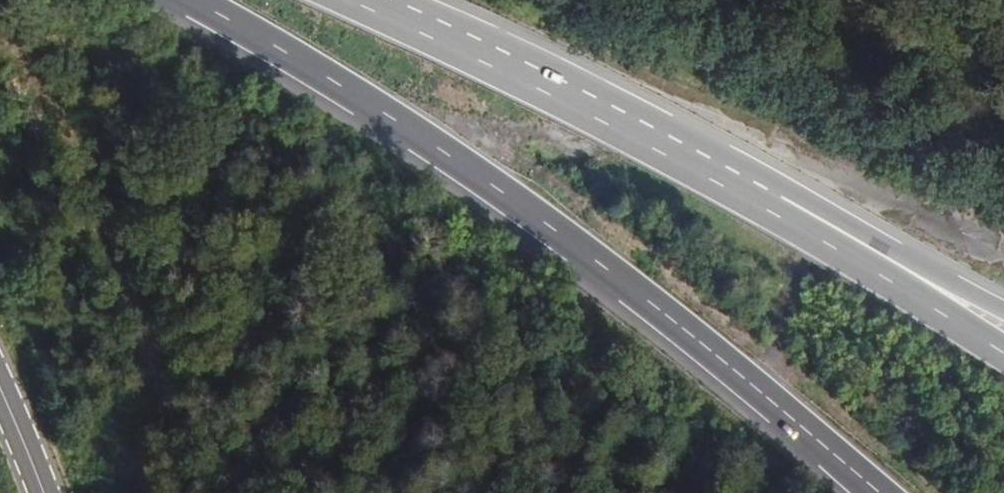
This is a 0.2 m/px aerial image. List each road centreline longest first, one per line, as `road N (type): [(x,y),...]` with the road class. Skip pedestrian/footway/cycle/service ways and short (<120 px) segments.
road 1 (motorway): [(193,0),(397,121),(628,287),(878,492)]
road 2 (motorway): [(760,204),(584,102),(369,0)]
road 3 (motorway): [(1003,352),(760,204)]
road 4 (motorway): [(1003,311),(760,204)]
road 5 (secondary): [(48,492),(0,374)]

